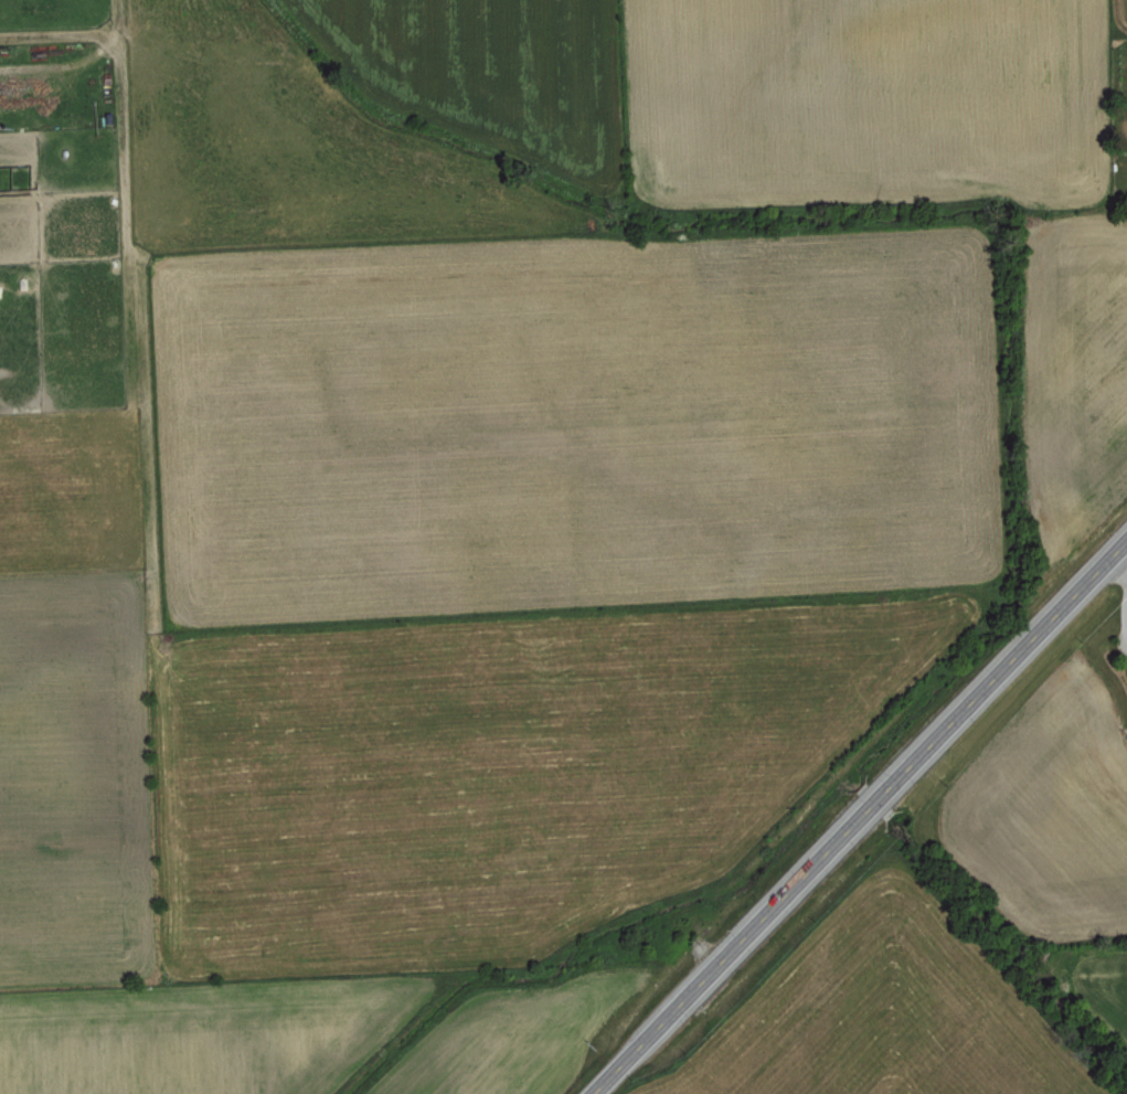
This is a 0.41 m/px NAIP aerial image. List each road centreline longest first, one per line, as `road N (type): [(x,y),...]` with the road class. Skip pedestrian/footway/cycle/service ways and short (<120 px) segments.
road 1 (primary): [(601,1093),(1126,547)]

